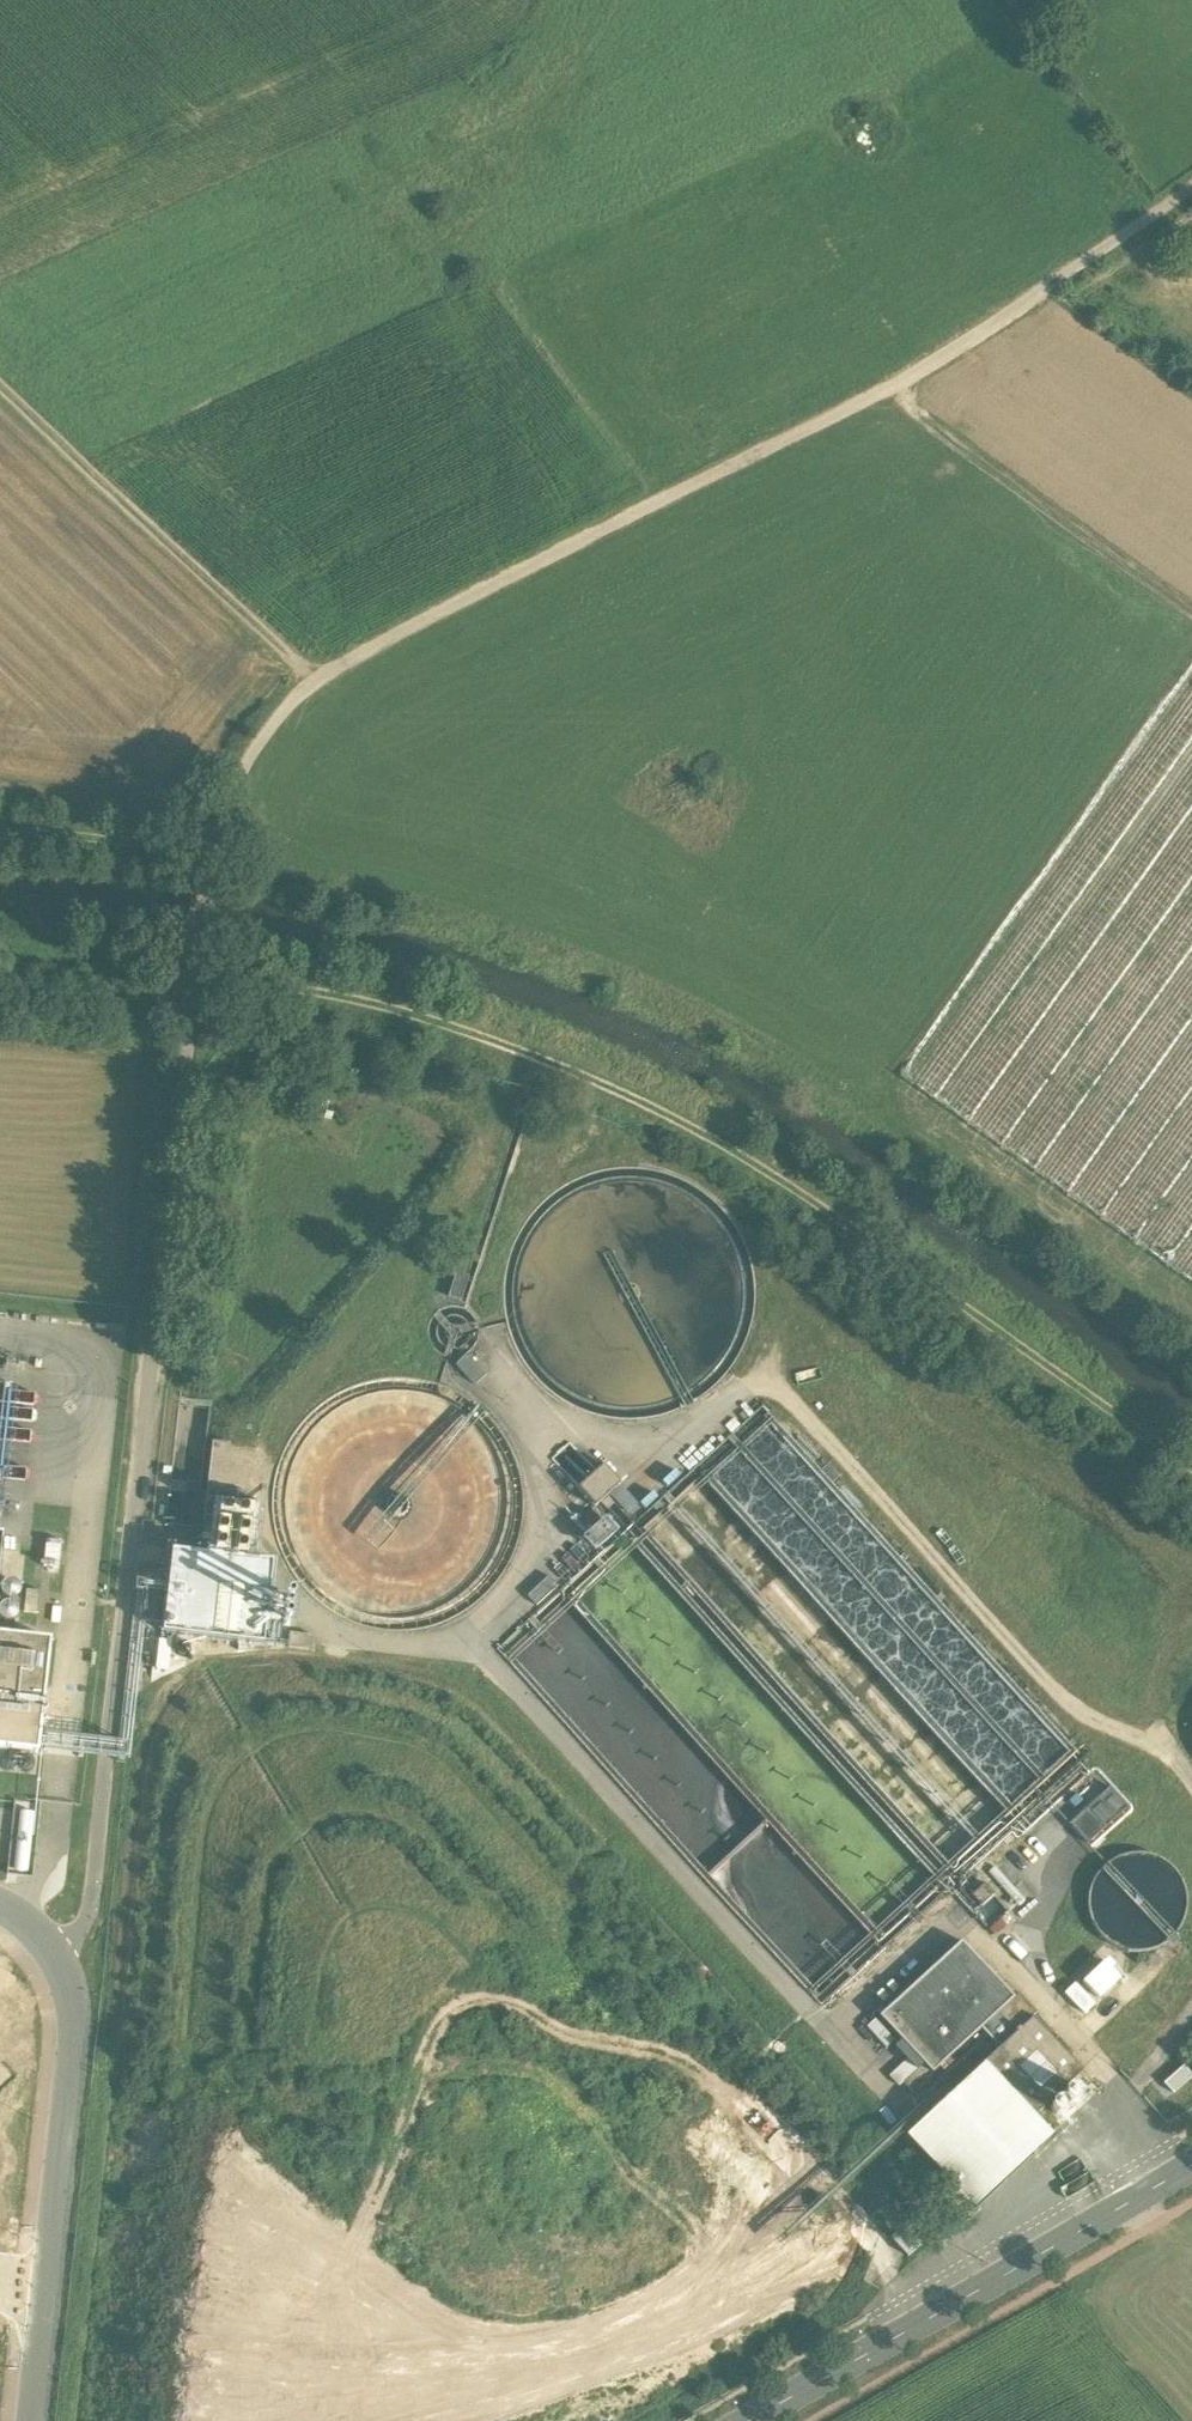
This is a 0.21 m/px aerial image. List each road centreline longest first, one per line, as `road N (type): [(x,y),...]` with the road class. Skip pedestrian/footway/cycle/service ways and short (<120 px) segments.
road 1 (track): [(1191,205),(902,398),(311,684),(256,747),(212,858)]
road 2 (track): [(190,982),(422,1025),(569,1078),(719,1149),(1001,1333),(1191,1470)]
road 3 (track): [(57,1954),(86,1923),(97,1892),(190,982)]
road 4 (tertiary): [(31,2420),(73,1993),(48,1942),(0,1915)]
road 5 (tertiary): [(748,2420),(1191,2161)]
road 6 (track): [(0,384),(311,684)]
road 7 (track): [(902,398),(1191,609)]
road 8 (track): [(0,841),(212,858)]
road 9 (track): [(212,858),(190,982)]

